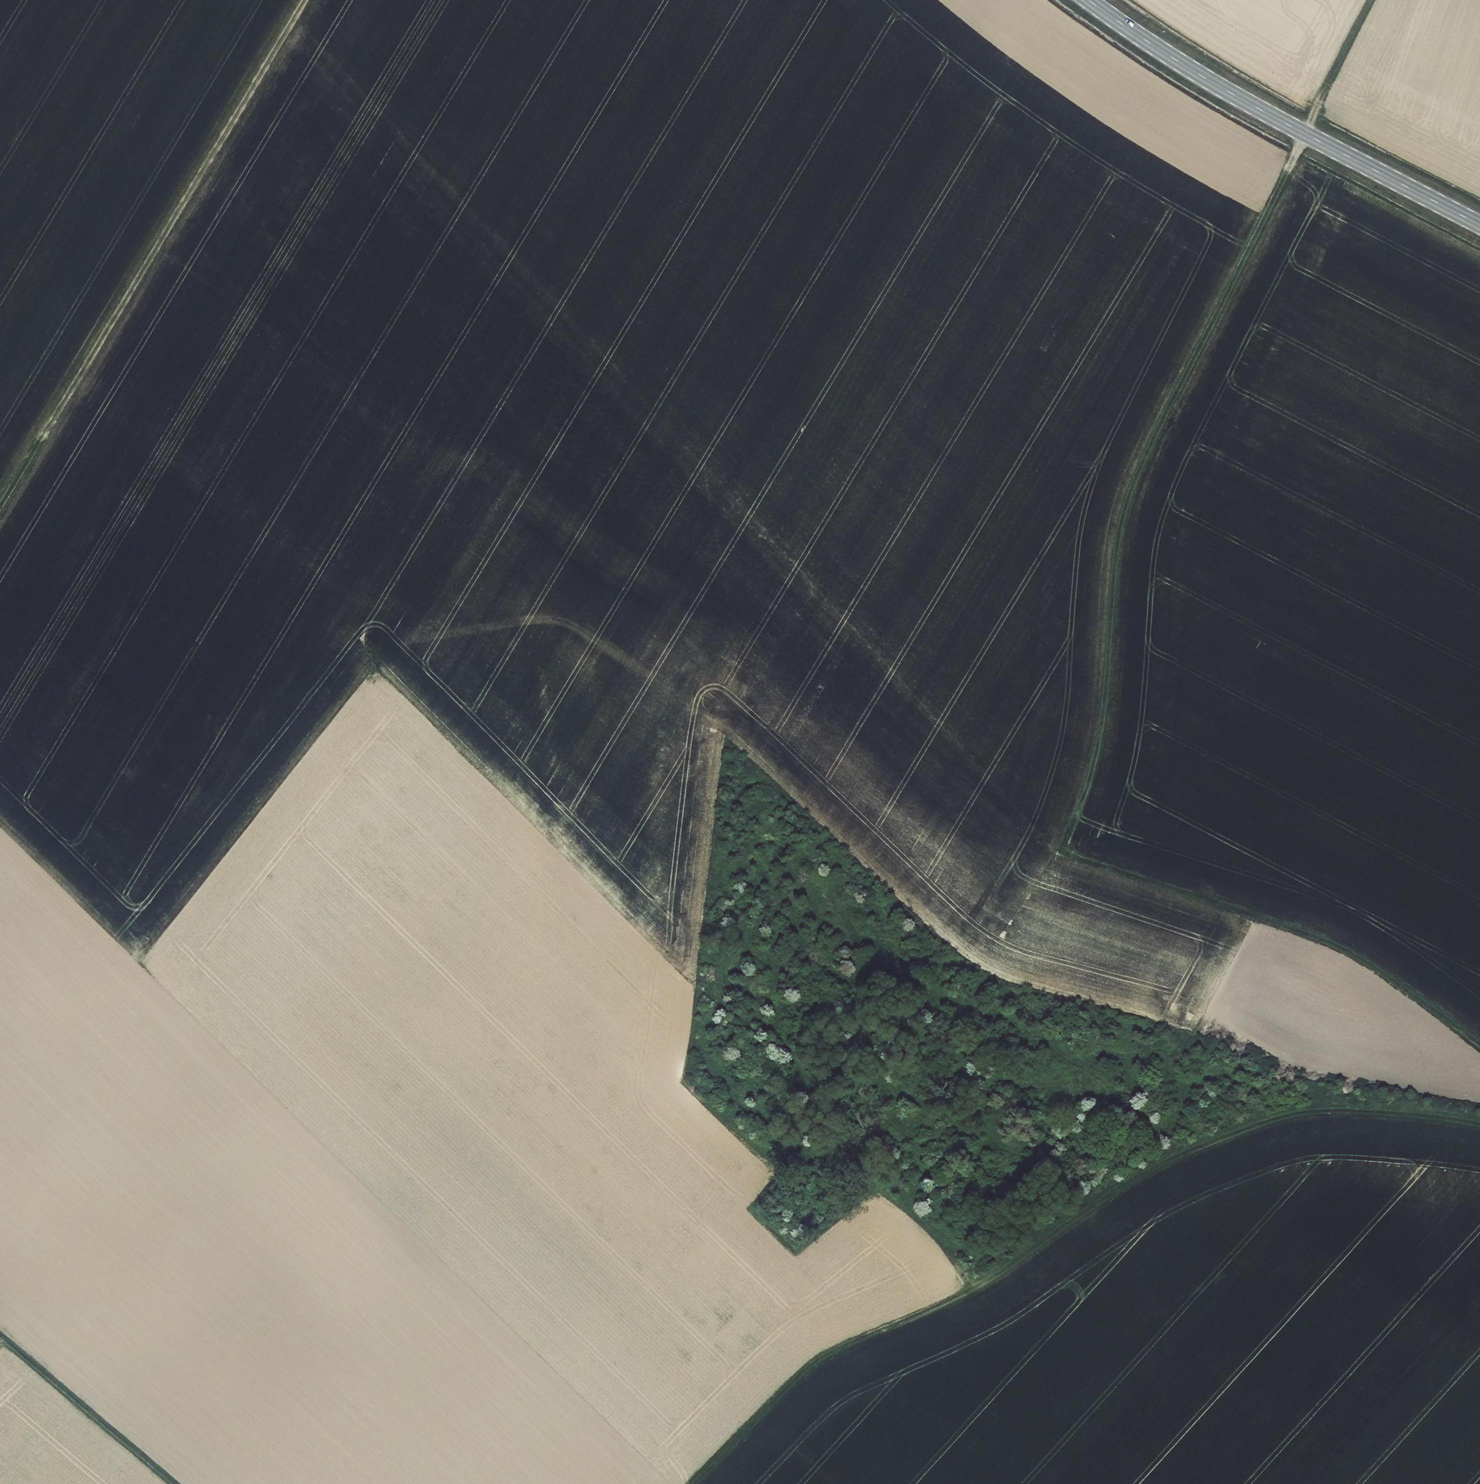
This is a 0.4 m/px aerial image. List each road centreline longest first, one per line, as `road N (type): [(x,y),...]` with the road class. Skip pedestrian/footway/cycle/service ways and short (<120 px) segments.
road 1 (track): [(1372,0),(1130,489),(1083,789),(1052,854),(1286,923),(1352,952),(1479,1045)]
road 2 (track): [(1479,1122),(1303,1113),(1155,1166),(970,1291),(816,1366),(693,1483)]
road 3 (track): [(297,0),(75,397),(0,507)]
road 4 (tertiary): [(1089,0),(1232,94),(1479,225)]
road 5 (track): [(178,1483),(0,1333)]

